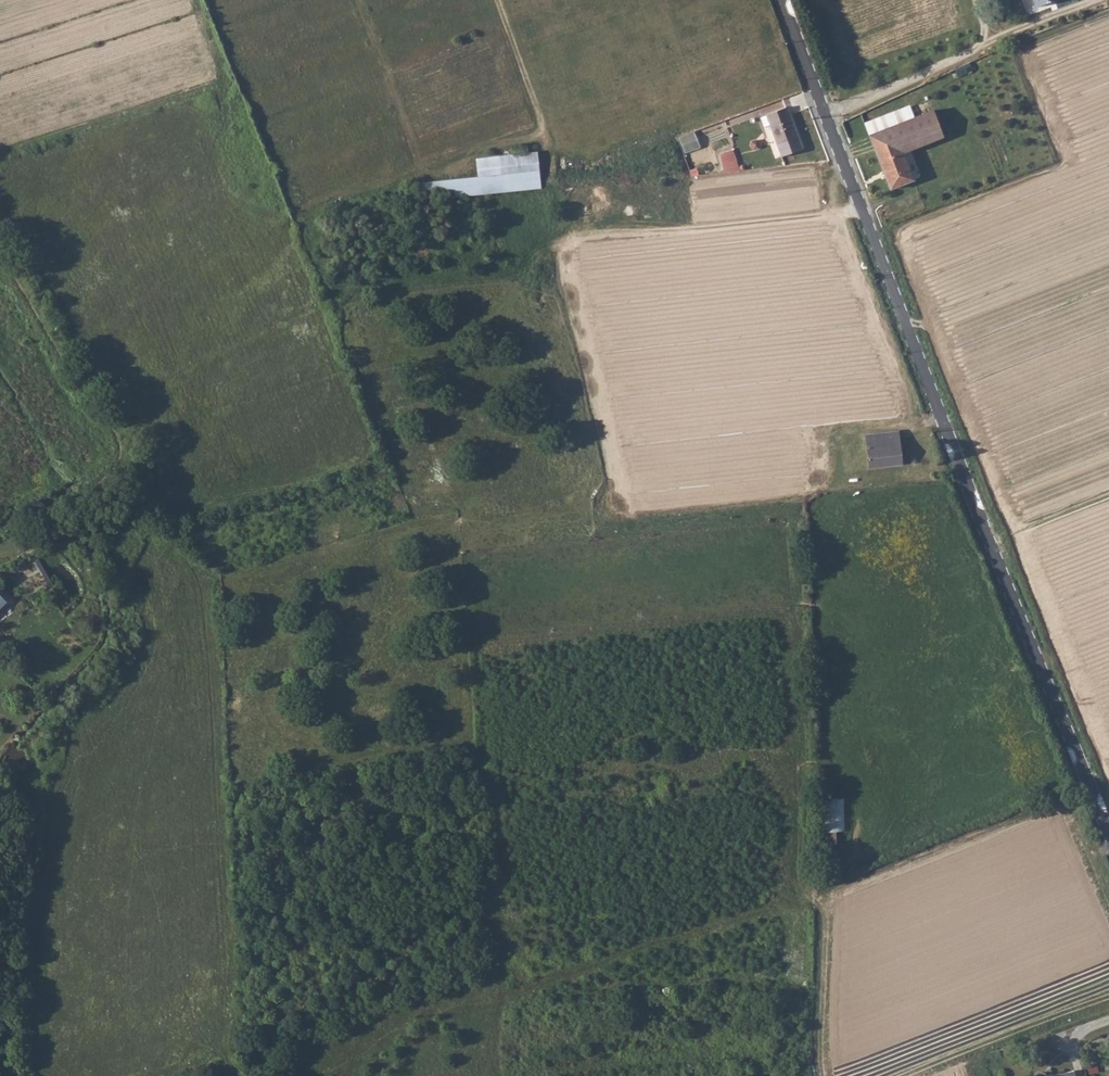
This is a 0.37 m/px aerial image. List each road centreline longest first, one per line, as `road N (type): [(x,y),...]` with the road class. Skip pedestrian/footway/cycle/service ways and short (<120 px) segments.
road 1 (unclassified): [(785,0),(987,542),(1108,835)]

